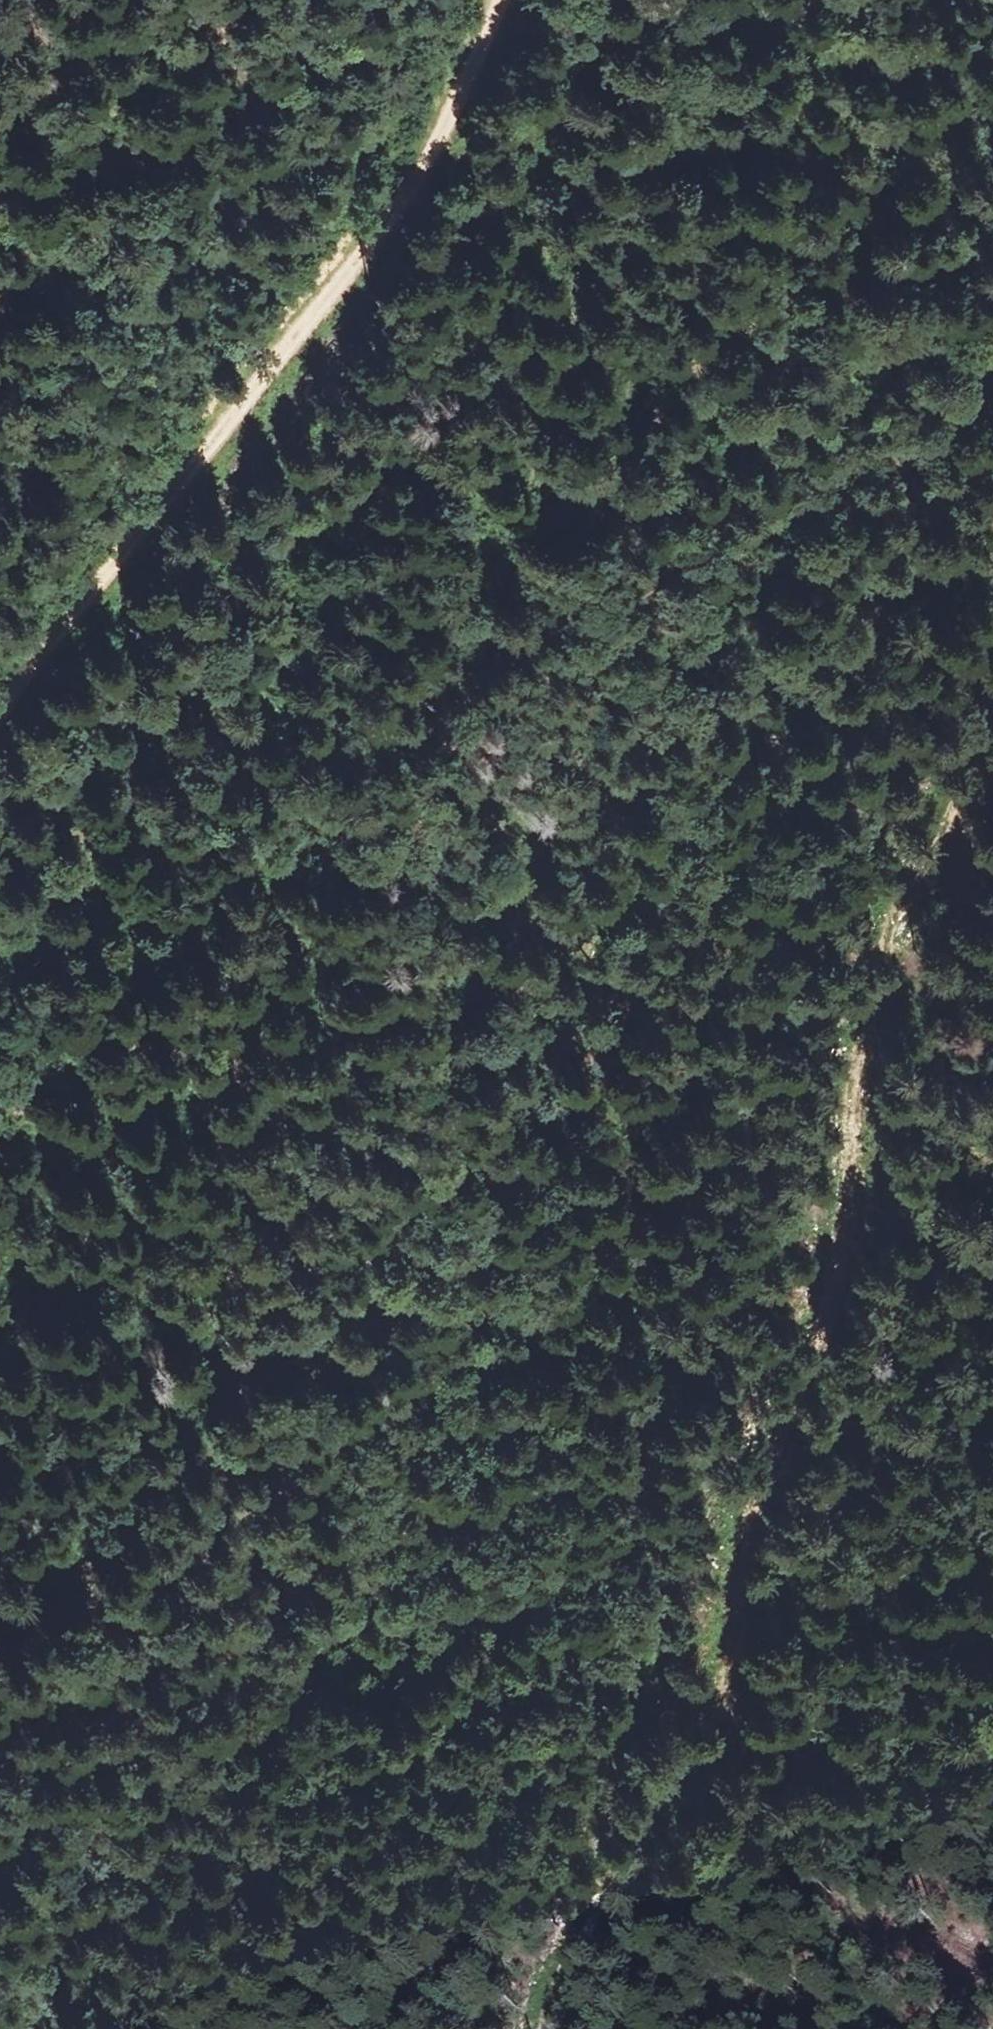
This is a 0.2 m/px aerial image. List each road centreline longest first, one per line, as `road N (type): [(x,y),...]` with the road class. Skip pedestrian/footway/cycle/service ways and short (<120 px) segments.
road 1 (track): [(0,719),(198,460),(449,103),(498,0)]

